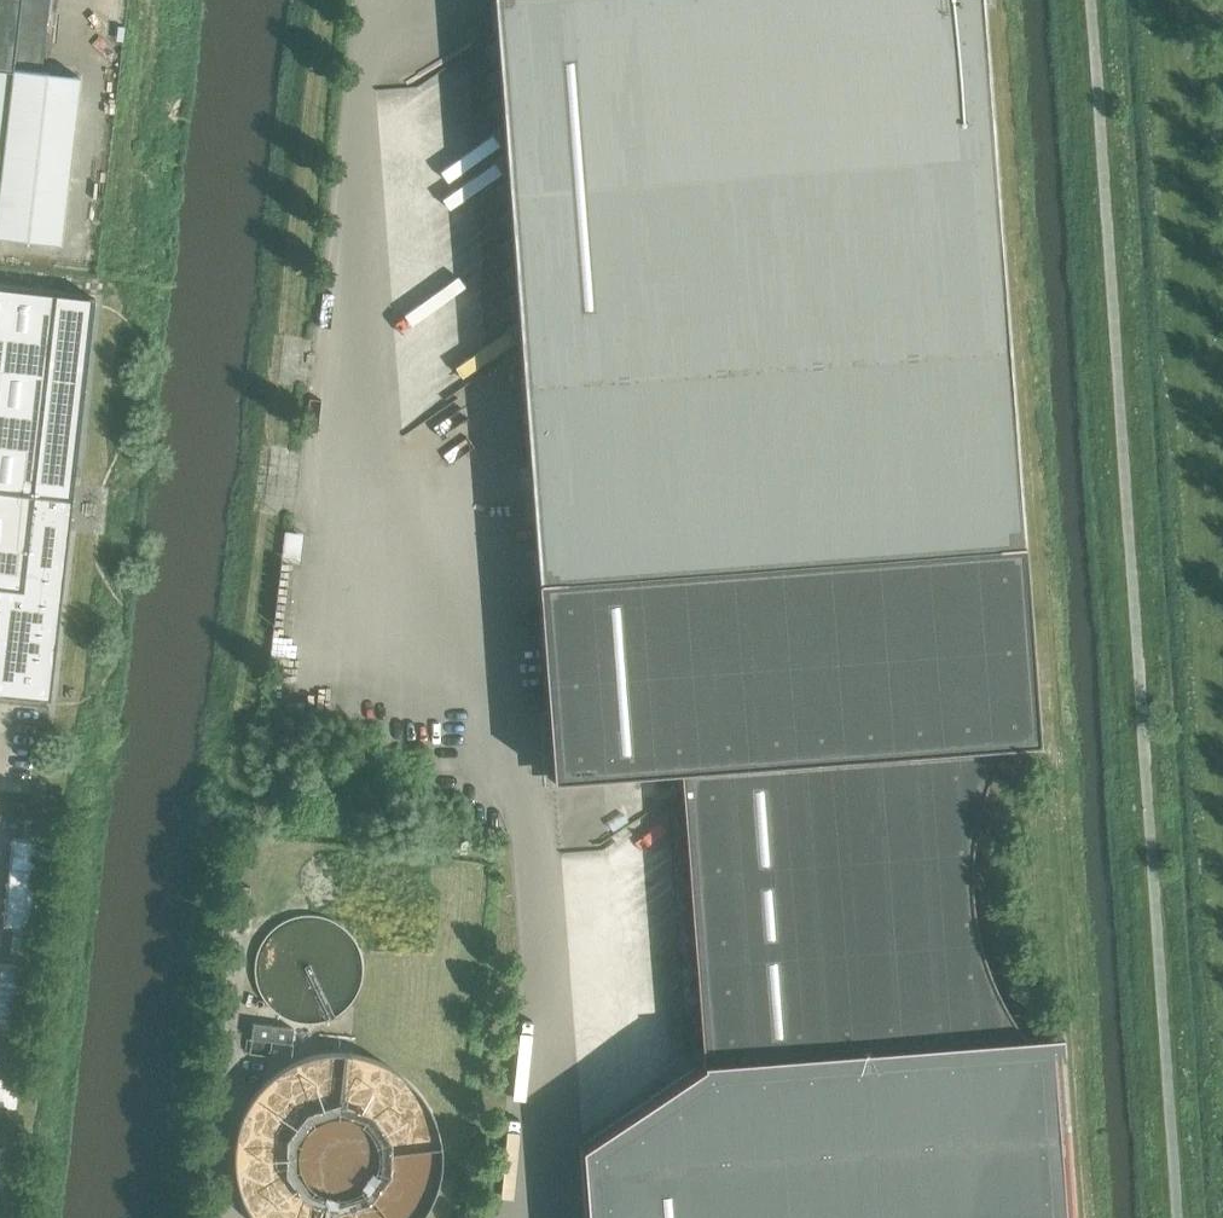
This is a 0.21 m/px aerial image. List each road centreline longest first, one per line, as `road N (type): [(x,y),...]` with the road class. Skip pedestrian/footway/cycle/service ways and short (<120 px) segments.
road 1 (residential): [(409,0),(355,569),(517,736),(542,976),(514,1217)]

